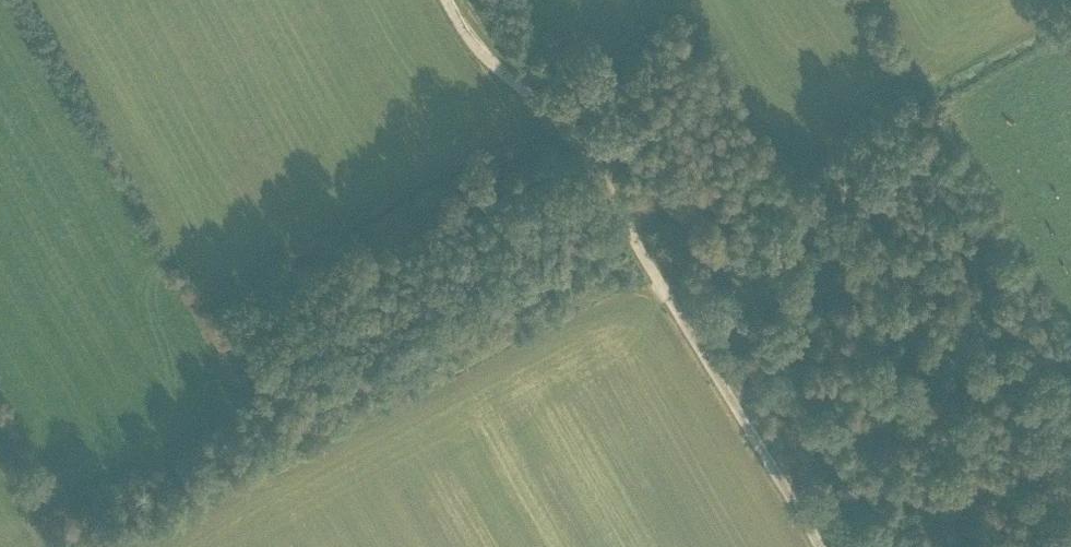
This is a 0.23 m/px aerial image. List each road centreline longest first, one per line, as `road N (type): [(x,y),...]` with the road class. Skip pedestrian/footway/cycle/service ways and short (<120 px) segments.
road 1 (track): [(451,0),(498,70),(567,128),(819,546)]

